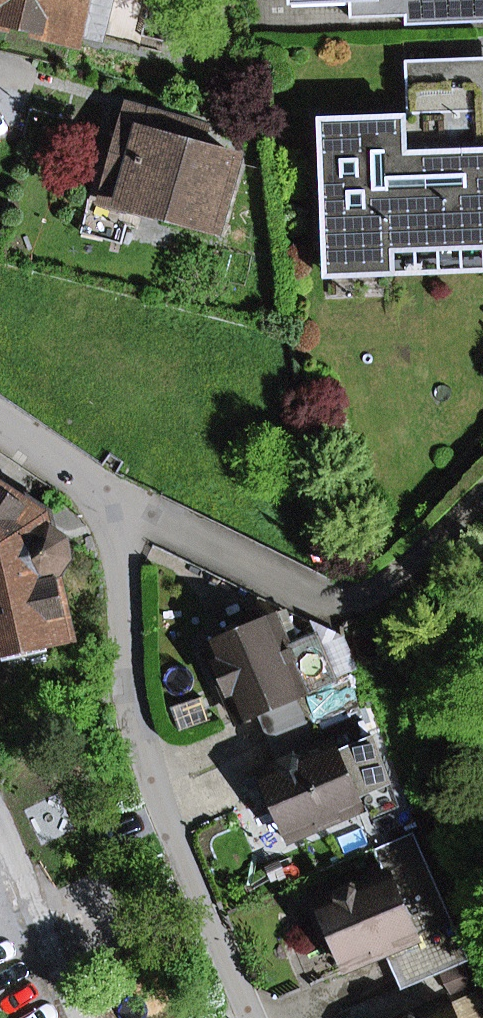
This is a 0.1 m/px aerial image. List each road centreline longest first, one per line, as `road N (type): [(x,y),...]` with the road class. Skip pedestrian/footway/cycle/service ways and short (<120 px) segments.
road 1 (residential): [(0,423),(113,499),(145,757),(249,1017)]

